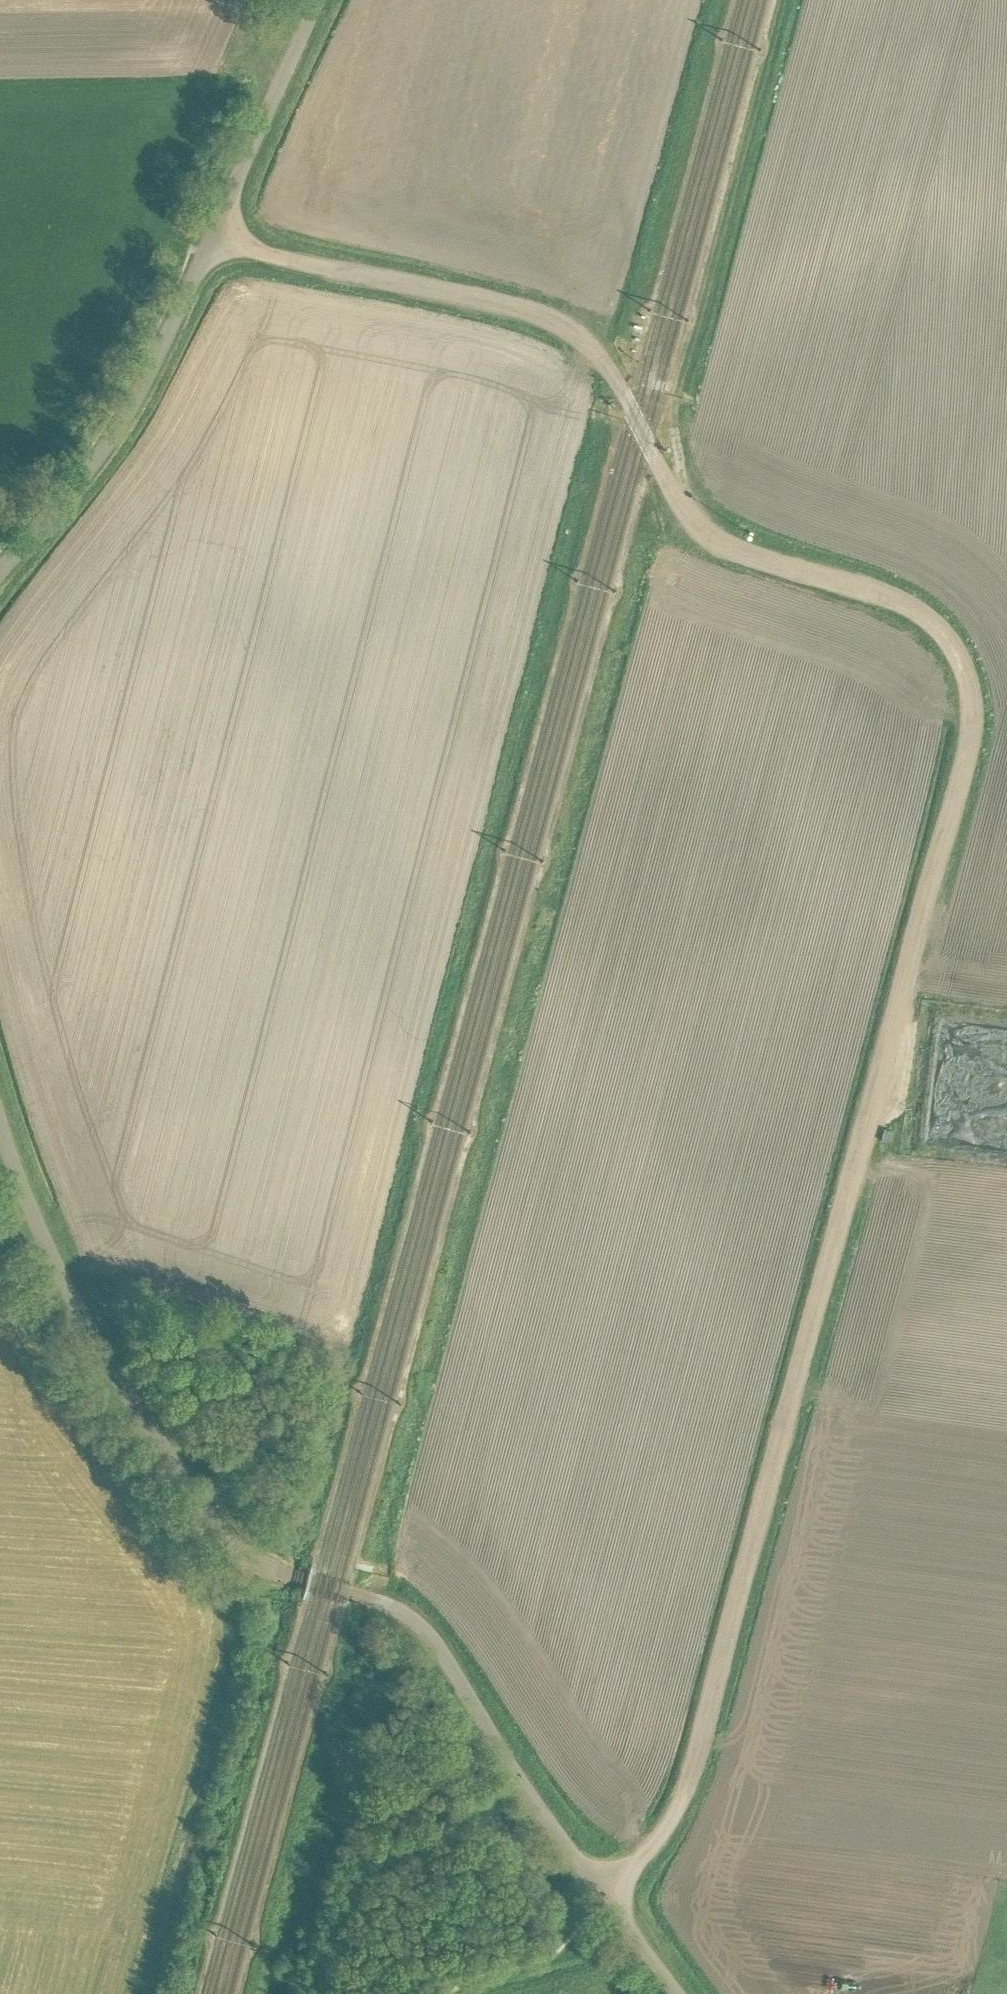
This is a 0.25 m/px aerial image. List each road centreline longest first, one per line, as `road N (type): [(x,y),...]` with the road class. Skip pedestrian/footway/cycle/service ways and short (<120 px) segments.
road 1 (unclassified): [(216,231),(261,252),(545,316),(578,336),(610,369),(674,494),(704,530),(759,560),(881,589),(923,611),(970,678),(974,724),(965,761),(691,1773),(655,1841),(599,1890)]
road 2 (track): [(692,516),(676,396),(786,0)]
road 3 (unclassified): [(599,1890),(413,1620),(280,1576),(238,1547)]
road 4 (unclassified): [(0,1125),(66,1288),(116,1375),(238,1547)]
road 5 (unclassified): [(216,231),(125,416),(0,570)]
road 6 (track): [(487,1806),(358,1881),(318,1993)]
road 7 (unclassified): [(318,0),(216,231)]
road 8 (unclassified): [(677,1993),(599,1890)]

